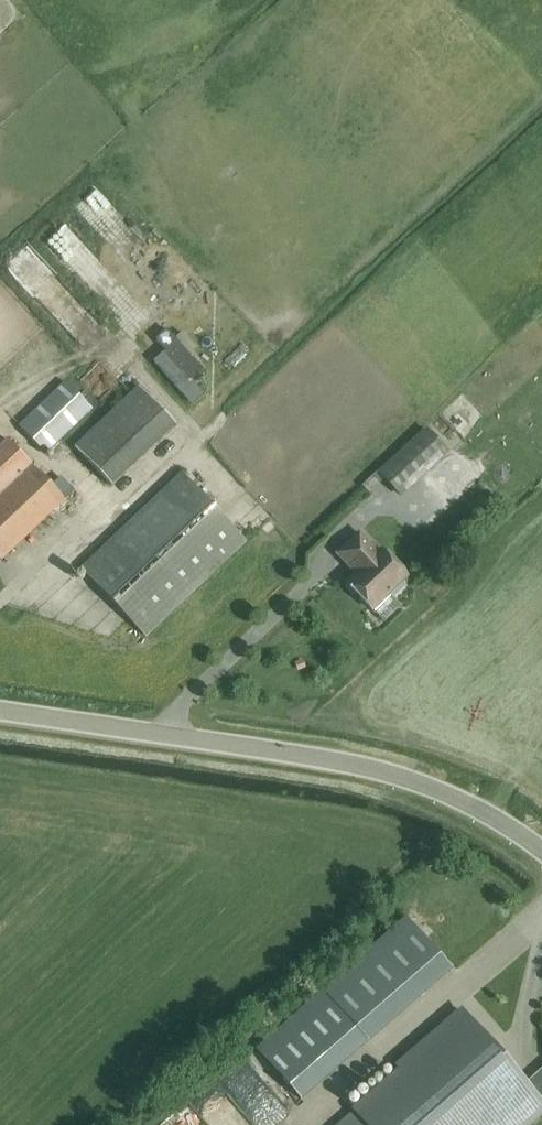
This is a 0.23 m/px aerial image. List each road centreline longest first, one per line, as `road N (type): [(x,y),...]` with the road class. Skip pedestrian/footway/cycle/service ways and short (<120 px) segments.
road 1 (tertiary): [(541,850),(474,805),(388,770),(0,712)]

